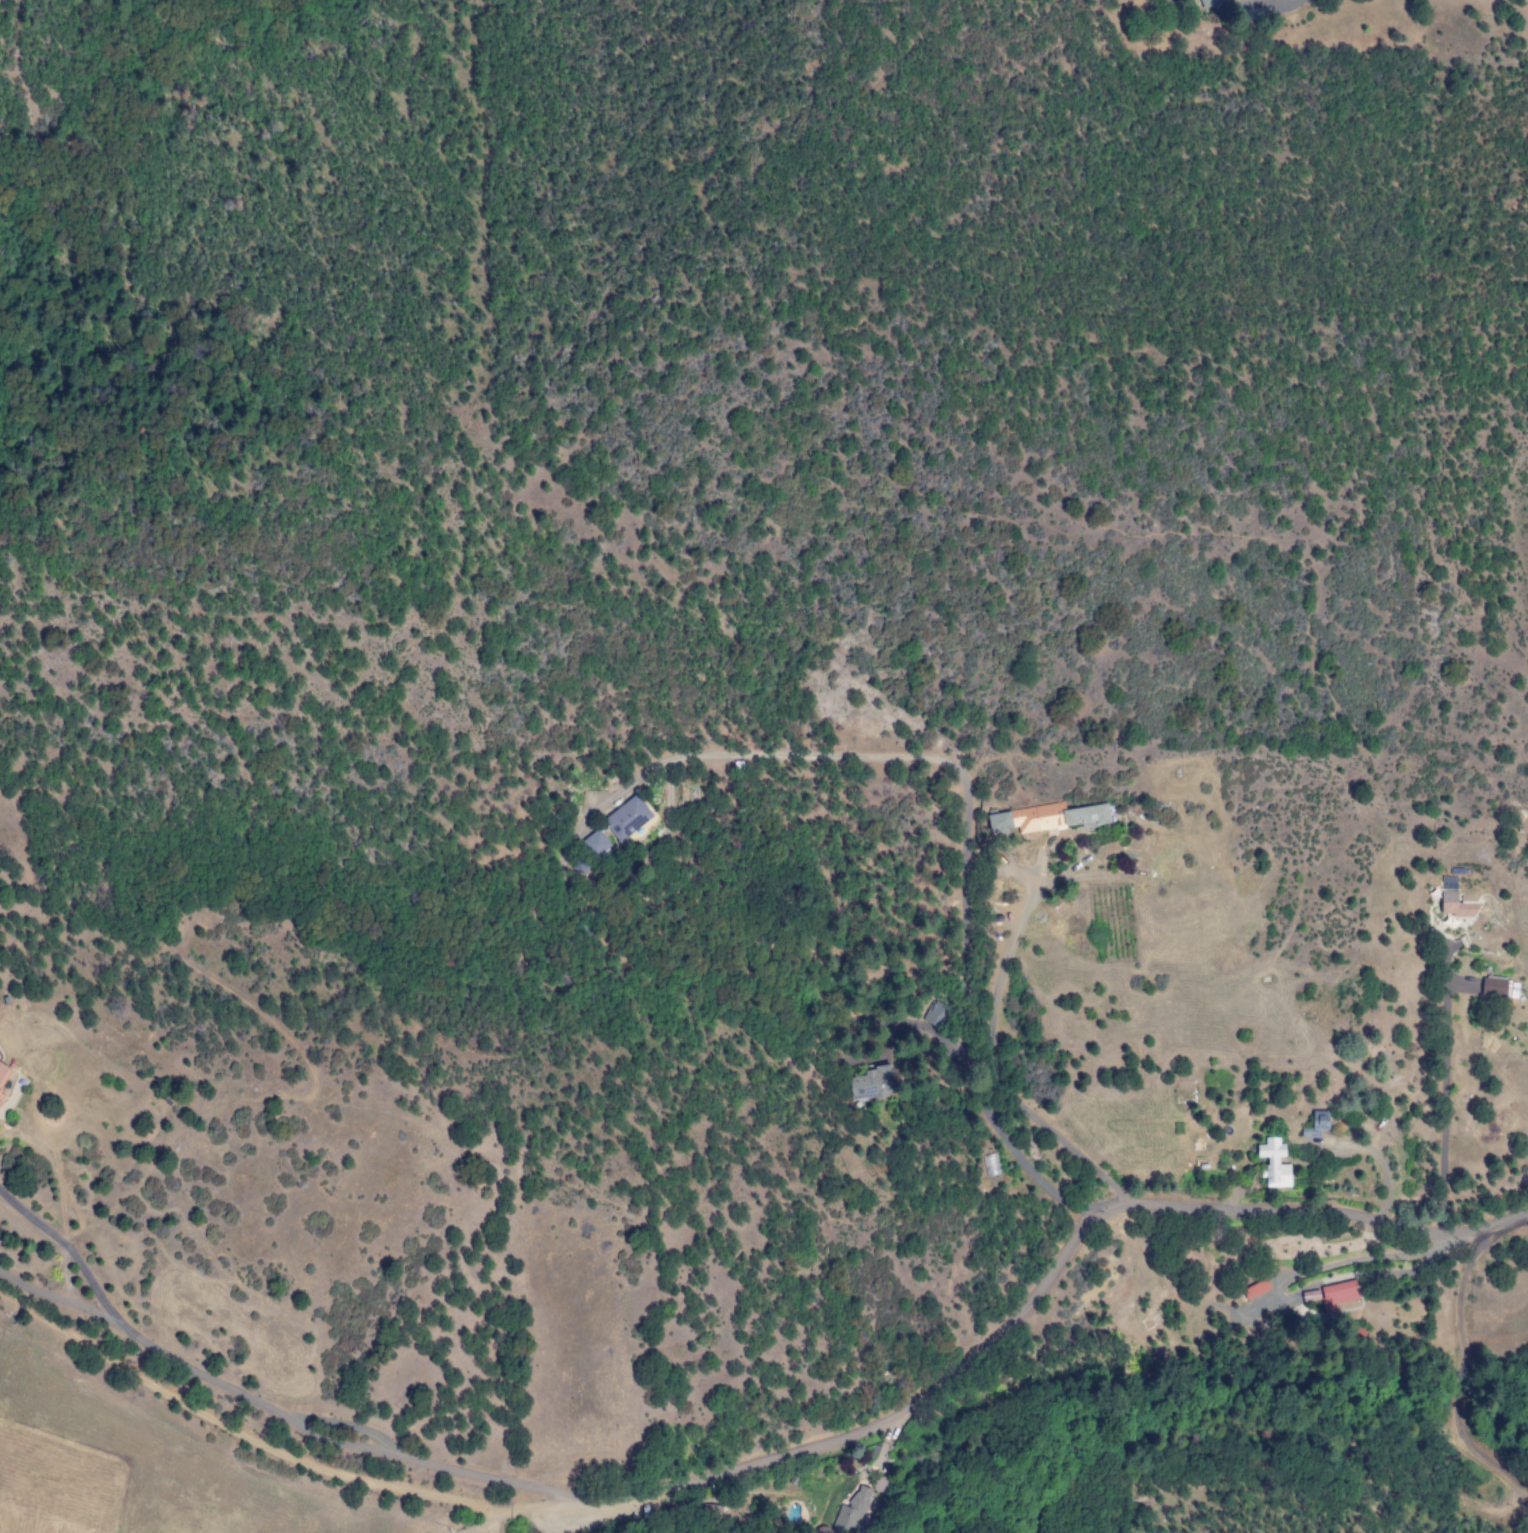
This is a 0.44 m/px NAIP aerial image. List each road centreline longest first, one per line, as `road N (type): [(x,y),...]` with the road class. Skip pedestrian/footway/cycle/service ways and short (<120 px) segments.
road 1 (residential): [(544,1513),(613,1507),(893,1420),(953,1378),(1033,1303),(1102,1211),(1343,1216),(1438,1240),(1527,1216)]
road 2 (track): [(0,1297),(322,1469),(544,1513)]

